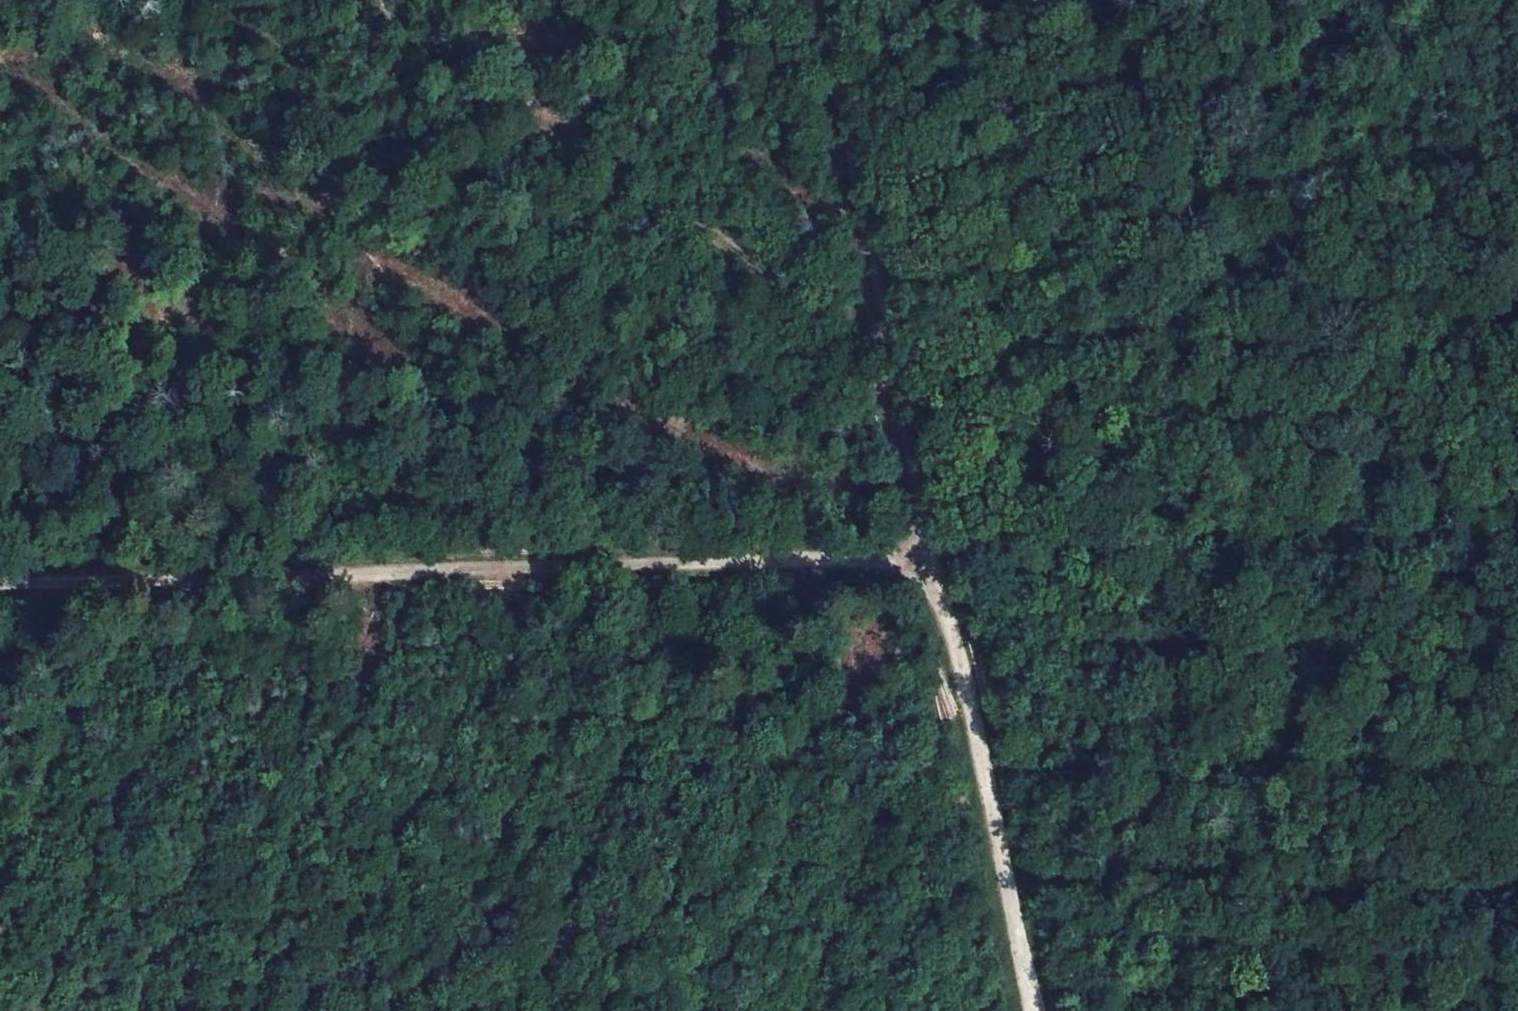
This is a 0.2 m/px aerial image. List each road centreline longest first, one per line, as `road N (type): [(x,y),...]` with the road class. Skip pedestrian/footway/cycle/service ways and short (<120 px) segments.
road 1 (track): [(0,589),(934,557)]
road 2 (track): [(934,557),(835,0)]
road 3 (track): [(1028,1010),(934,557)]

